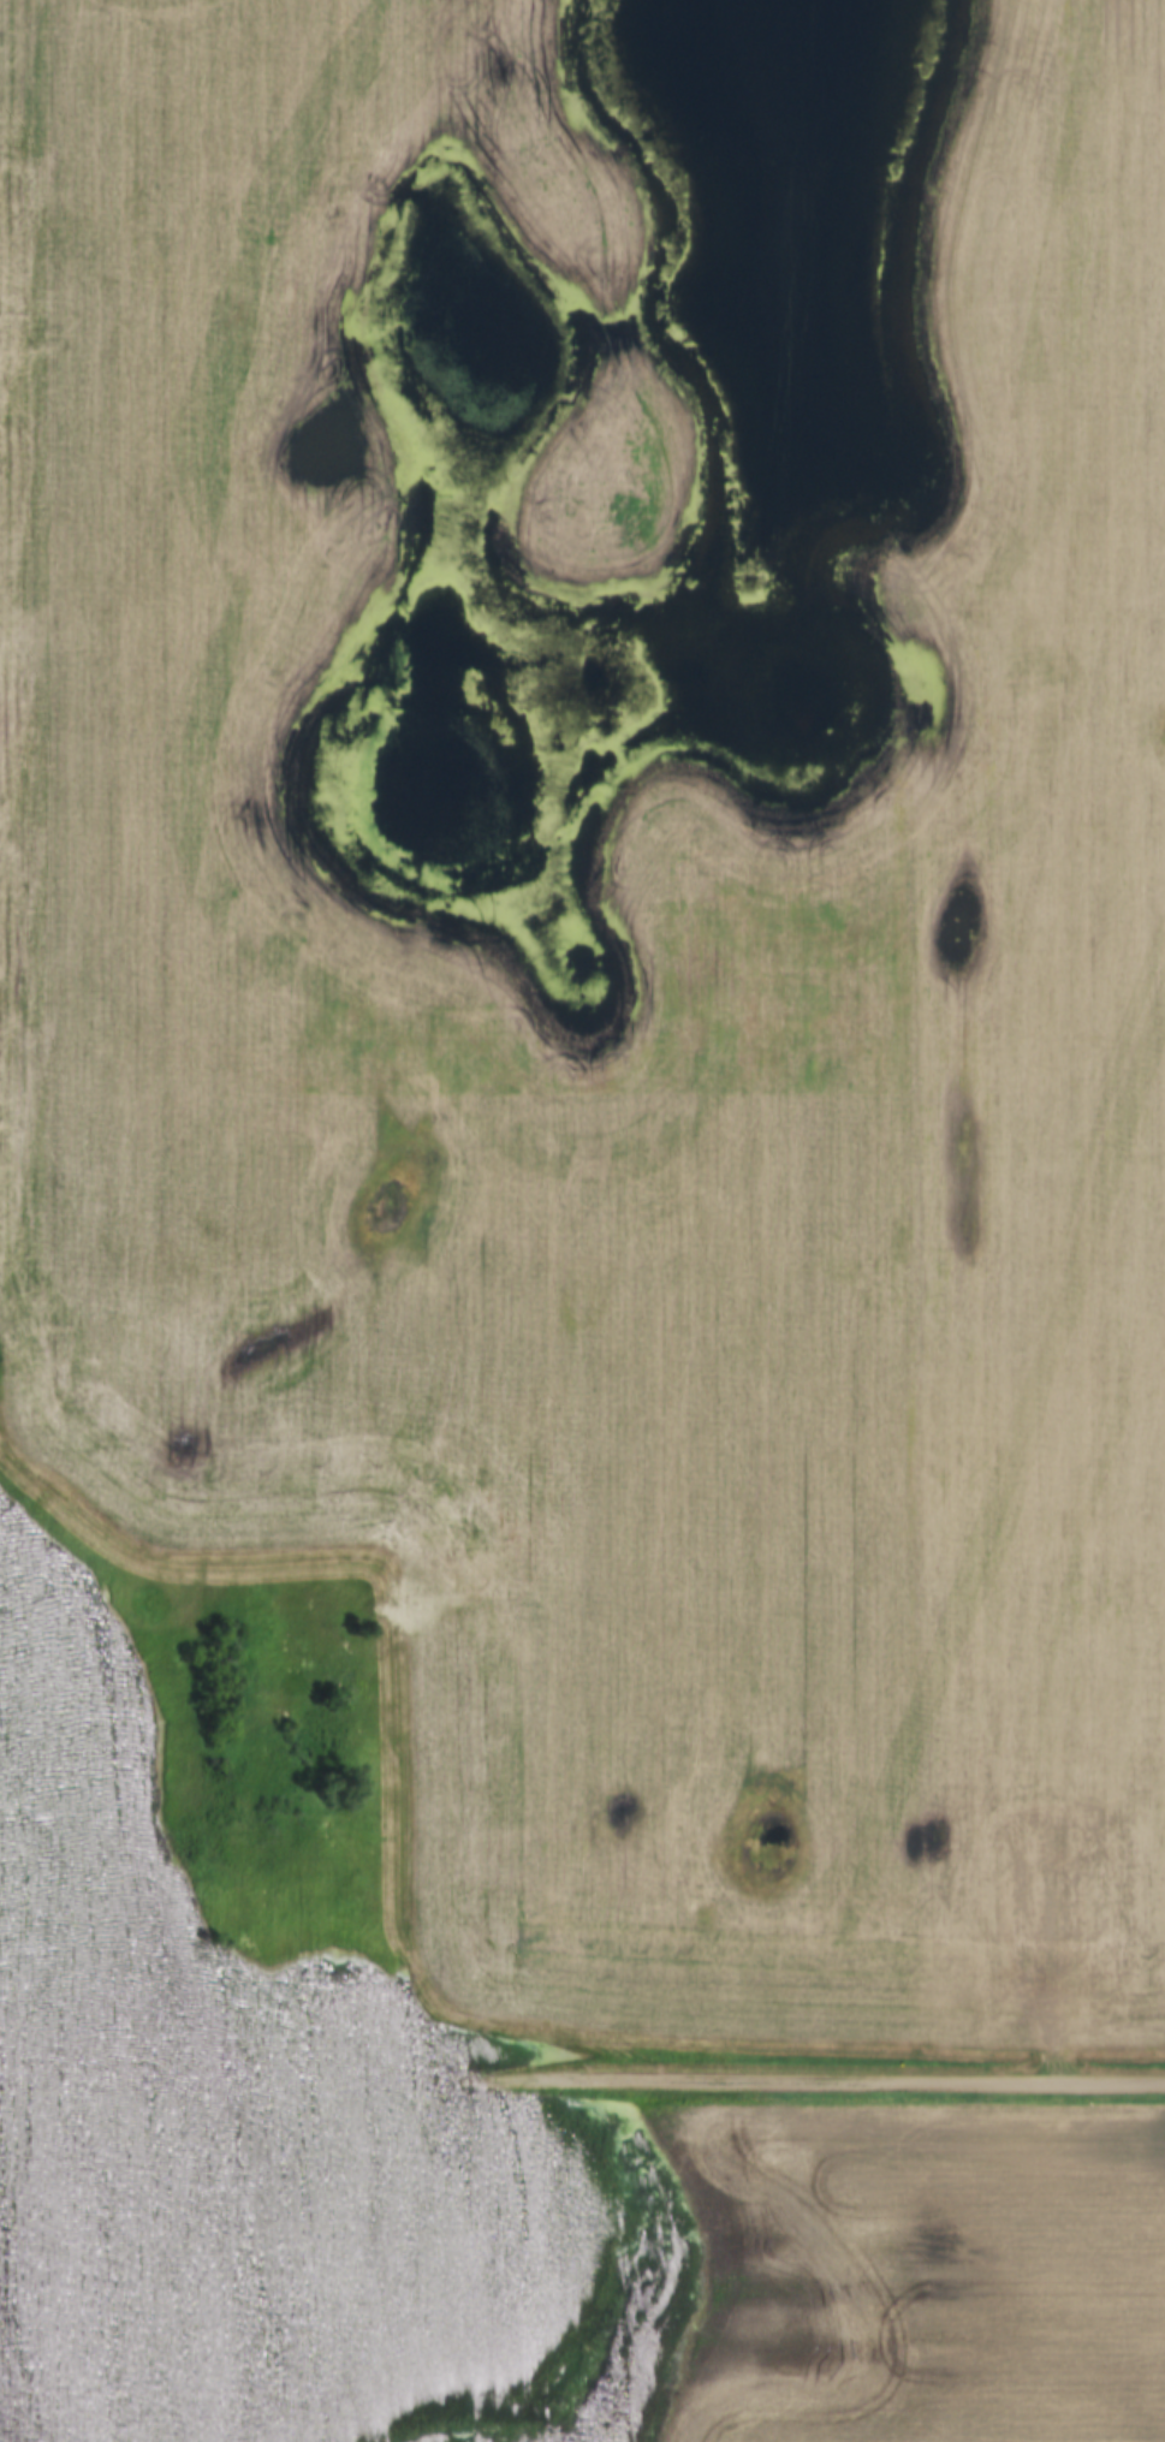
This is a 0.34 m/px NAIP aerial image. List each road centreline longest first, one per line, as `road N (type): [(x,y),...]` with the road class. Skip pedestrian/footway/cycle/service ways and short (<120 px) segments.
road 1 (residential): [(0,2079),(1164,2085)]

